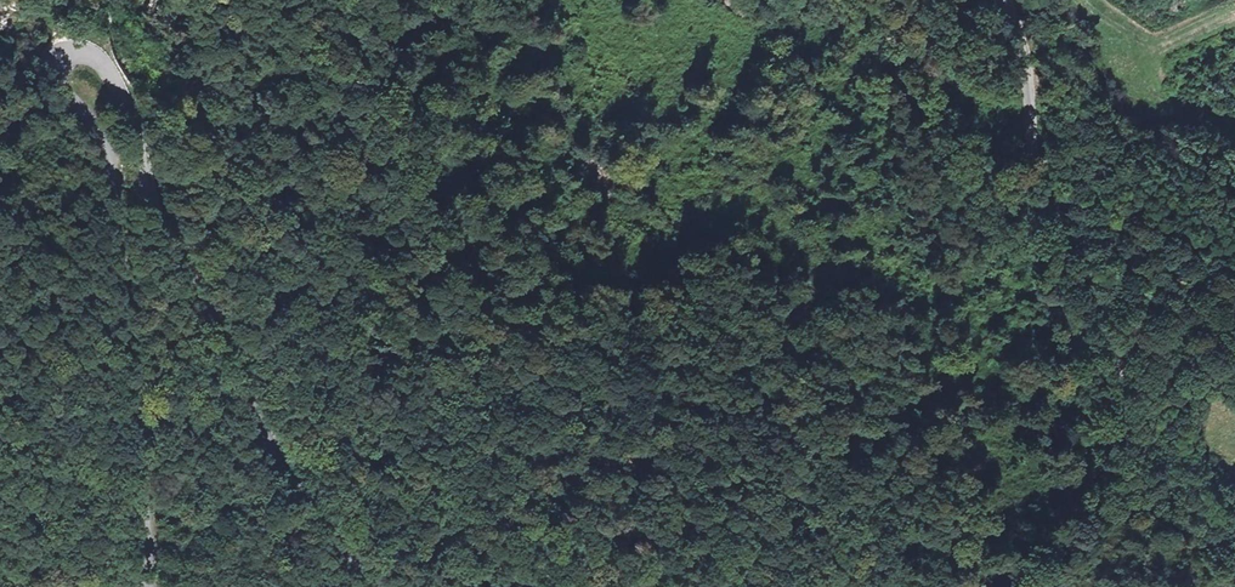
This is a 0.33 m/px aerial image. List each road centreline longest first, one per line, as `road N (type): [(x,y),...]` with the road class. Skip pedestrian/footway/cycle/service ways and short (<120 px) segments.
road 1 (residential): [(367,586),(275,459),(235,367),(176,264),(148,202),(133,121),(113,74),(76,48),(53,59),(57,84),(107,158),(149,586)]
road 2 (unclassified): [(1234,526),(1153,438),(1058,201),(1042,63),(1014,0)]

